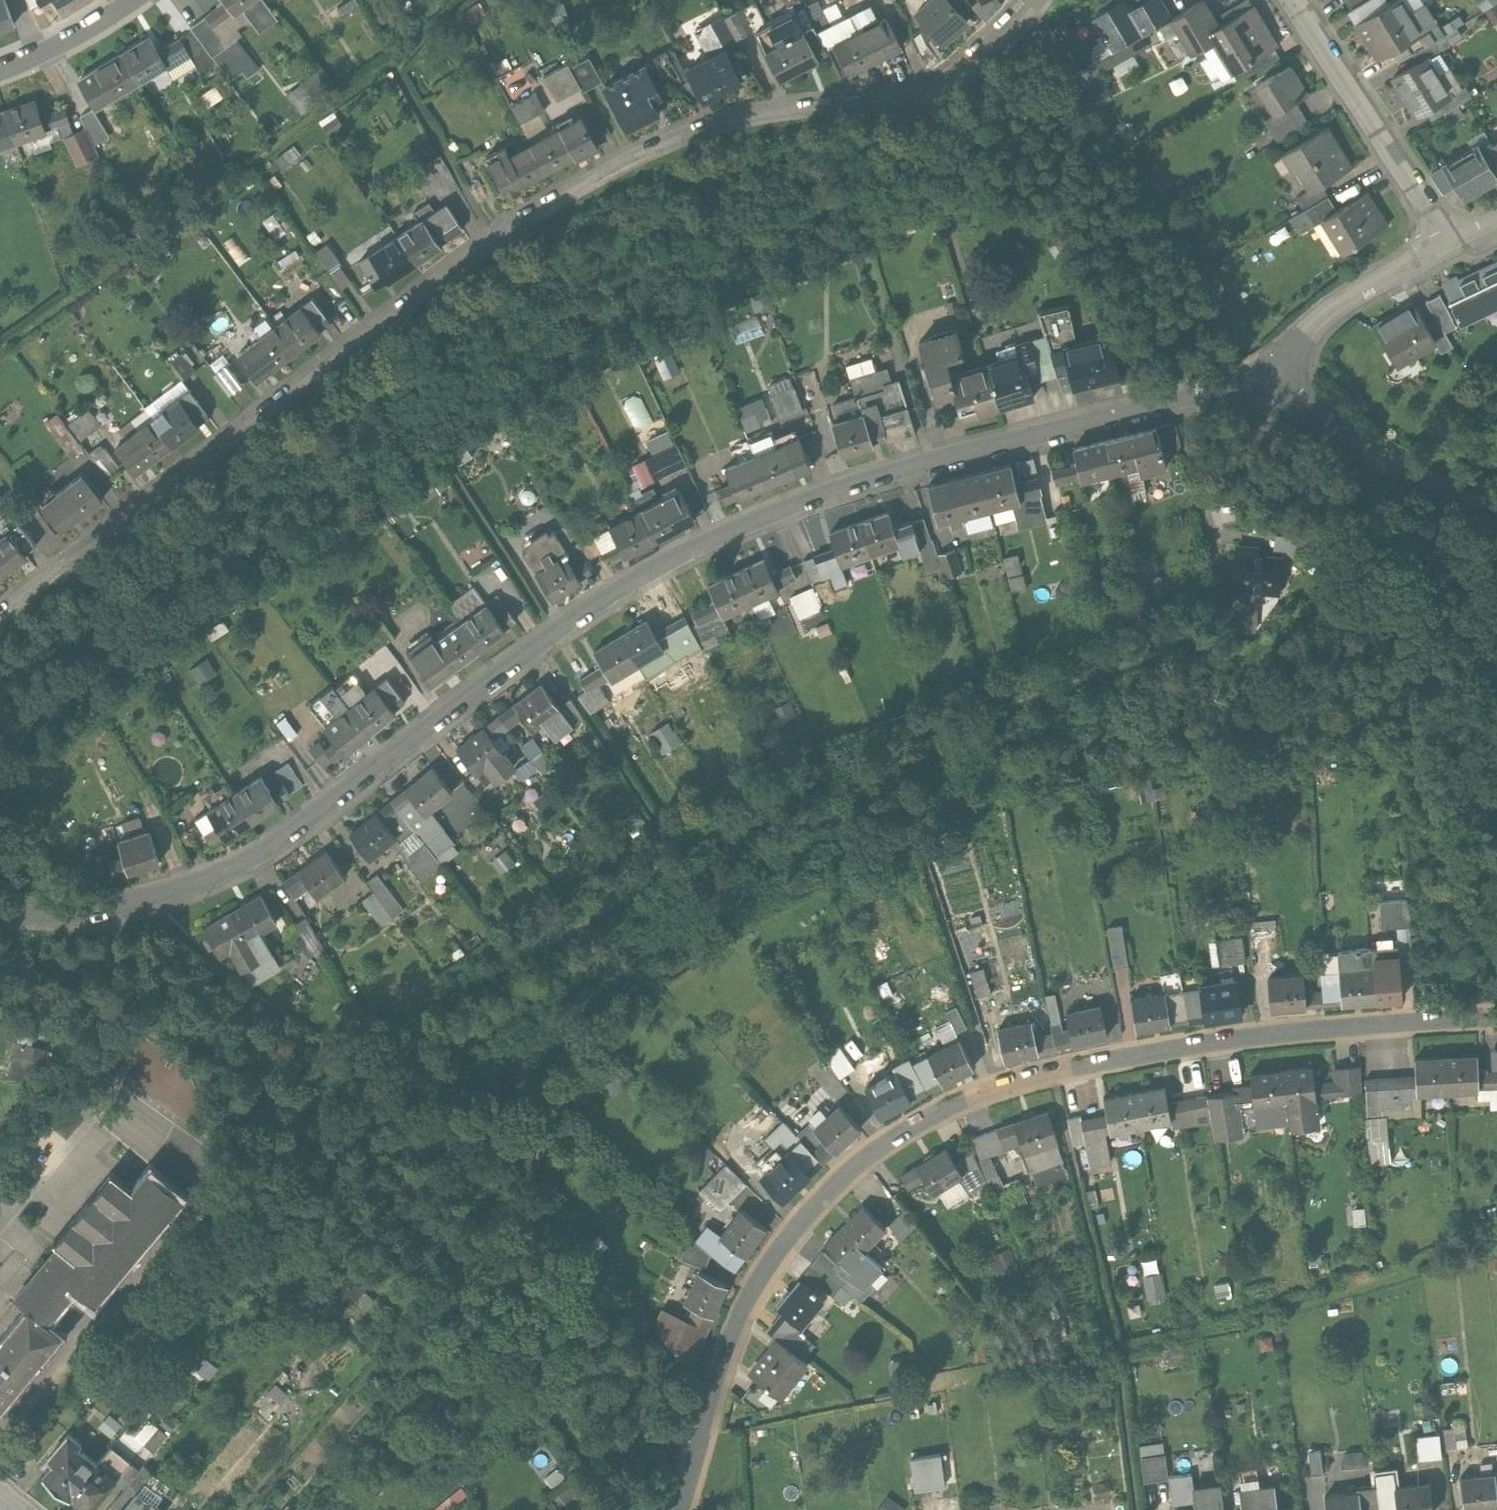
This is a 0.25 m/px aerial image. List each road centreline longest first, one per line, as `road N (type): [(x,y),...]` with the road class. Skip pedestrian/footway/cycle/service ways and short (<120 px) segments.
road 1 (residential): [(0,912),(109,912),(240,865),(538,646),(687,557),(784,514),(954,459),(1232,393),(1280,368)]
road 2 (residential): [(0,620),(503,241),(593,186),(722,128),(934,89),(981,56),(1030,0)]
road 3 (residential): [(1496,1019),(1184,1045),(998,1088),(903,1132),(841,1182),(751,1300),(683,1509)]
road 4 (residential): [(1450,251),(1290,0)]
road 5 (residential): [(1496,513),(1453,500),(1369,455),(1280,368)]
road 6 (residential): [(1280,368),(1350,300),(1450,251)]
road 7 (residential): [(139,0),(48,55),(0,72)]

